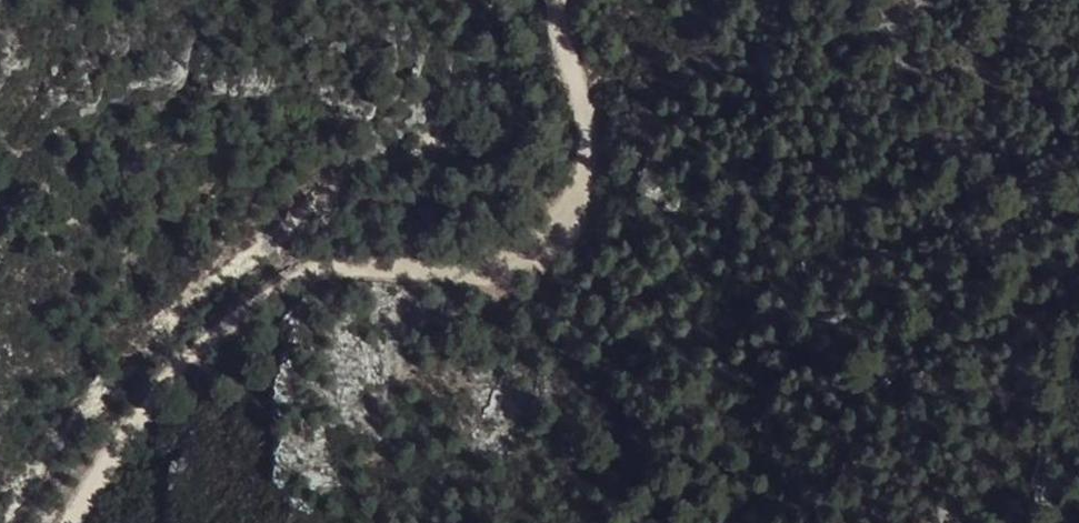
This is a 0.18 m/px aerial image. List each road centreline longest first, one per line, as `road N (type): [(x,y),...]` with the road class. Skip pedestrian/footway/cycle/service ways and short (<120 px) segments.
road 1 (track): [(553,0),(576,96),(581,157),(562,240),(525,263),(478,276),(311,272),(194,345),(125,425),(63,522)]

